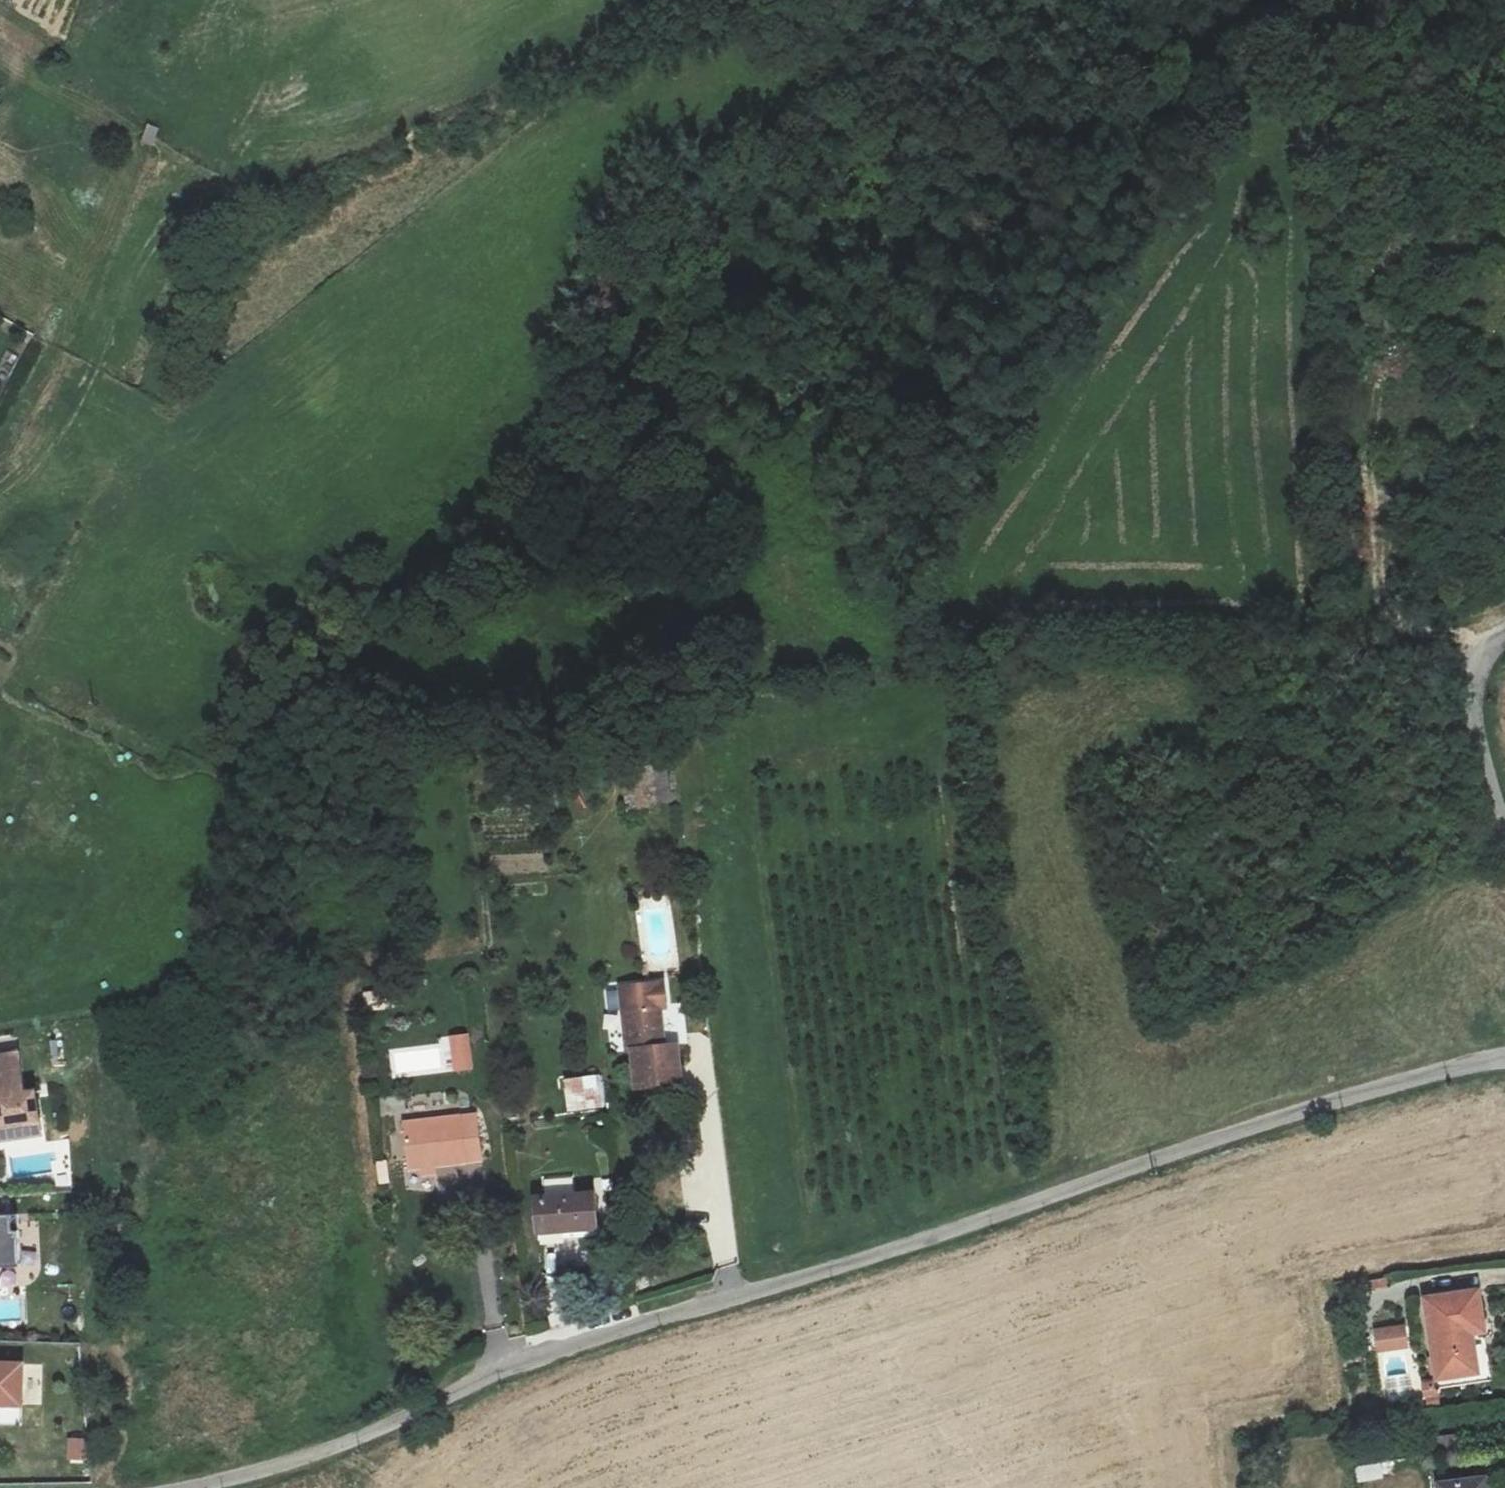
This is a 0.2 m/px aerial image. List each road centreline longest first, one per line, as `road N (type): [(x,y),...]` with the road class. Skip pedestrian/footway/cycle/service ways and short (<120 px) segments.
road 1 (unclassified): [(1504,1057),(1410,1078),(1144,1161),(962,1229),(633,1325),(256,1470),(171,1487)]
road 2 (unclassified): [(1504,639),(1475,682),(1476,716),(1504,823)]

